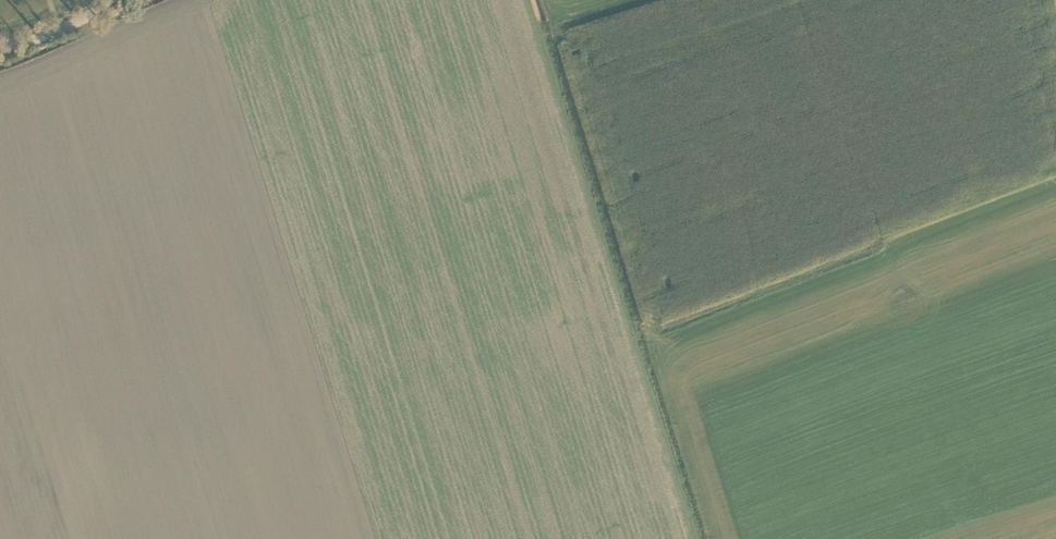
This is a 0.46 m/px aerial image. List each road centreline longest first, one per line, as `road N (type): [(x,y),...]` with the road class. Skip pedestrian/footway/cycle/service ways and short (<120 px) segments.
road 1 (tertiary): [(0,50),(110,0)]

